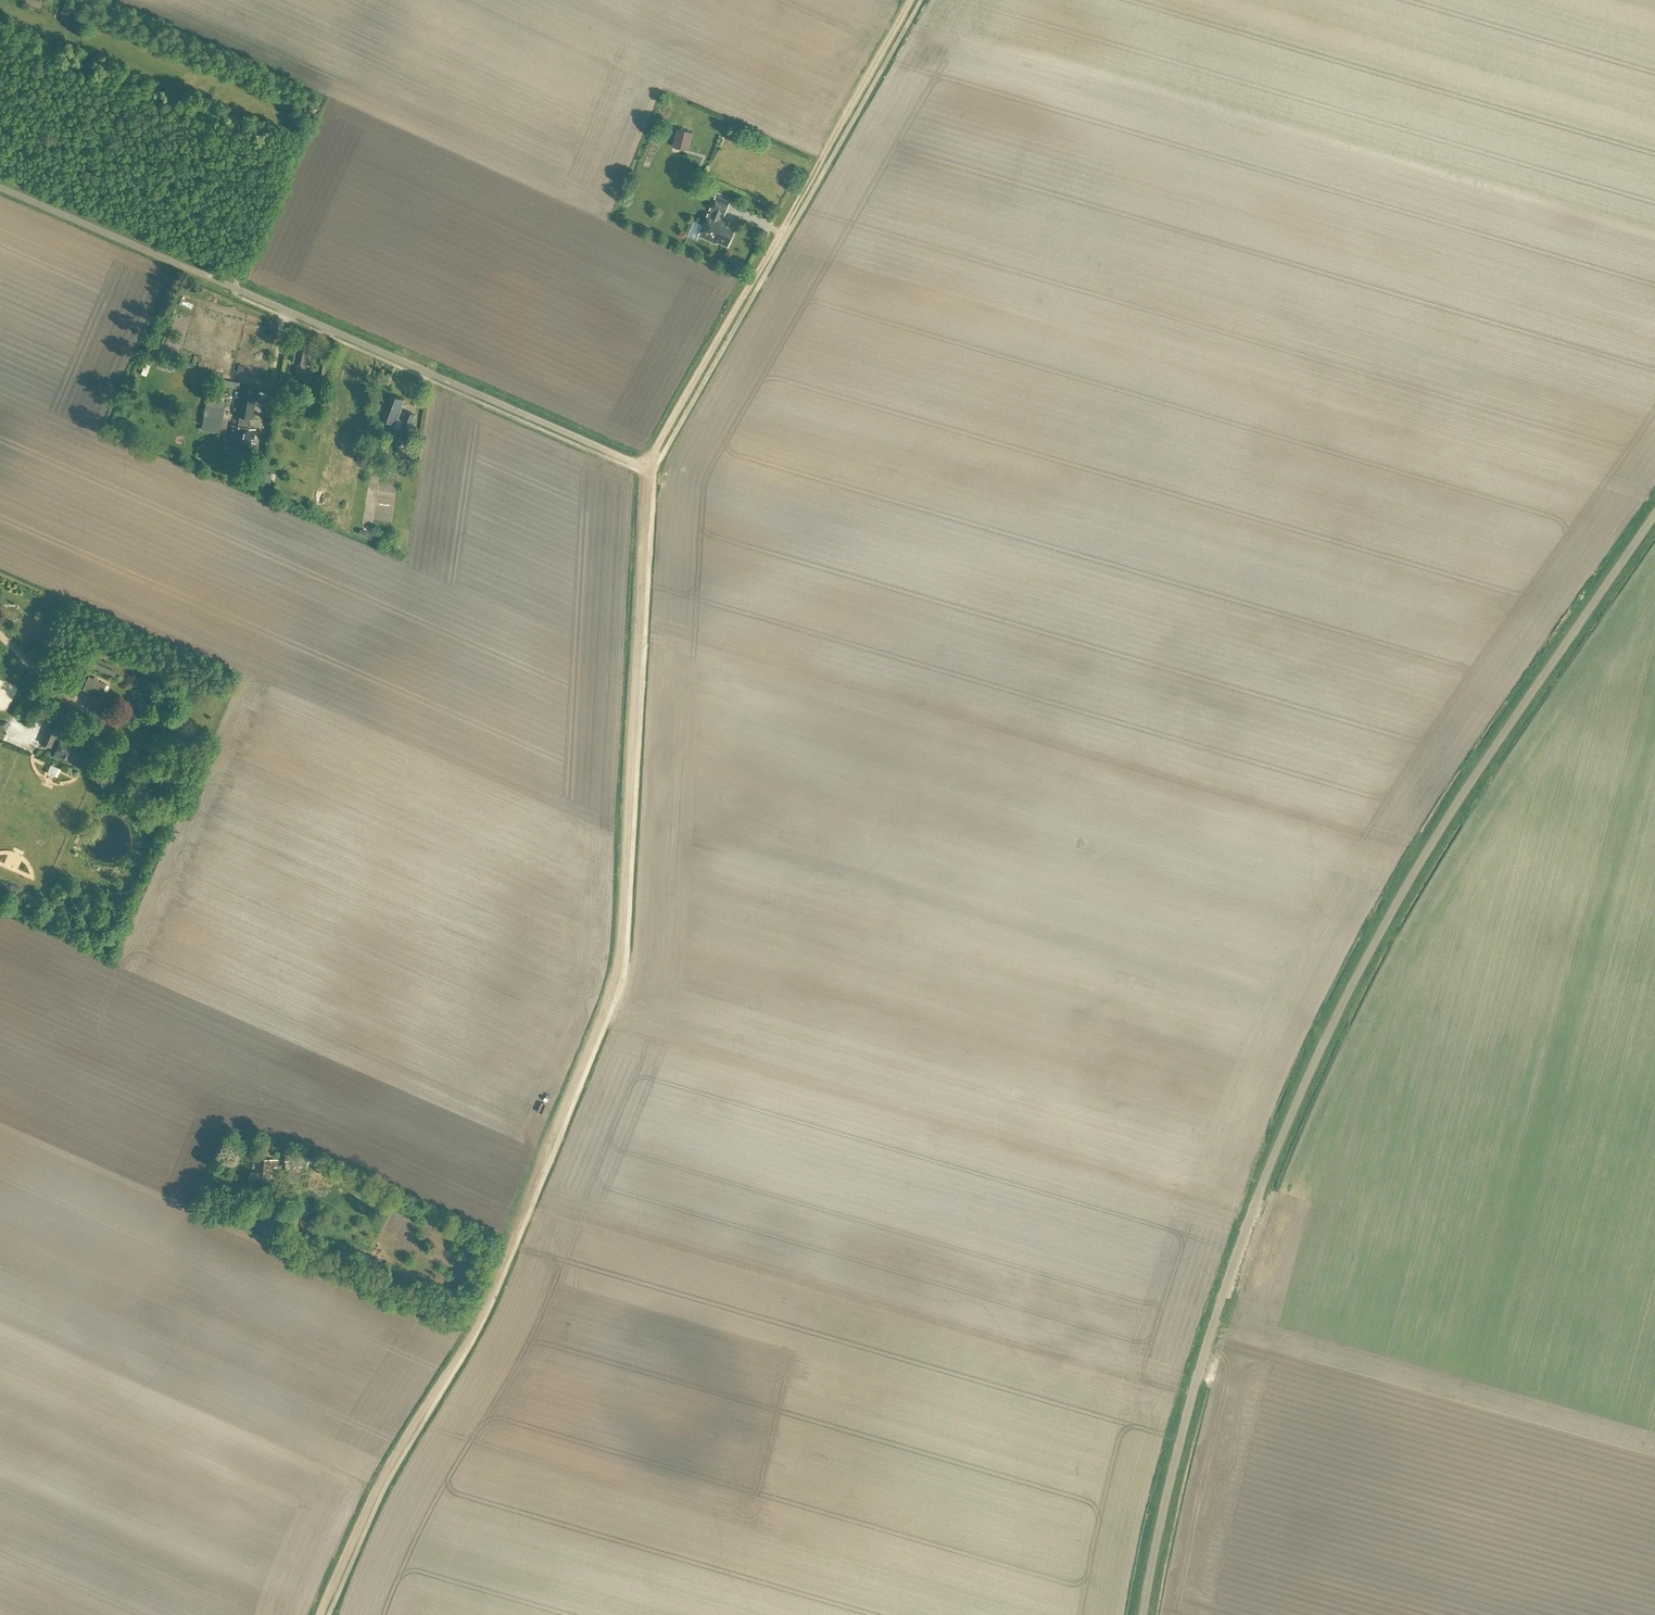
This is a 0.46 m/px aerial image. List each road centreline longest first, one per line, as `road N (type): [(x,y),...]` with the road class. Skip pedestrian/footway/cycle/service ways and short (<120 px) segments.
road 1 (unclassified): [(1143,1614),(1218,1289),(1331,1018),(1431,842),(1654,516)]
road 2 (track): [(648,468),(615,983),(477,1323),(380,1478),(321,1614)]
road 3 (unclassified): [(648,468),(0,187)]
road 4 (track): [(648,468),(912,0)]

